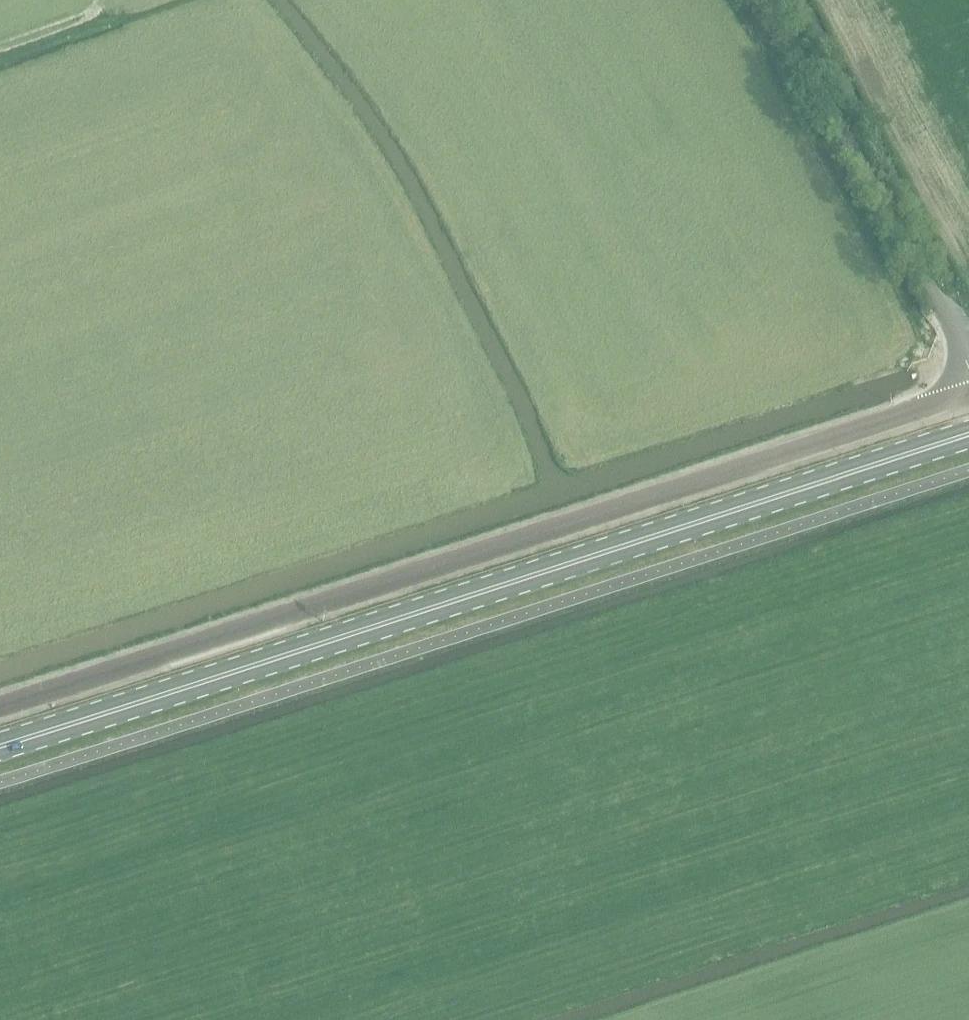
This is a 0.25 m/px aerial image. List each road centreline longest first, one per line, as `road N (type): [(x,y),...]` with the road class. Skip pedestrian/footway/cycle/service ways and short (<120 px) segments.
road 1 (unclassified): [(968,394),(0,707)]
road 2 (primary): [(0,744),(968,434)]

